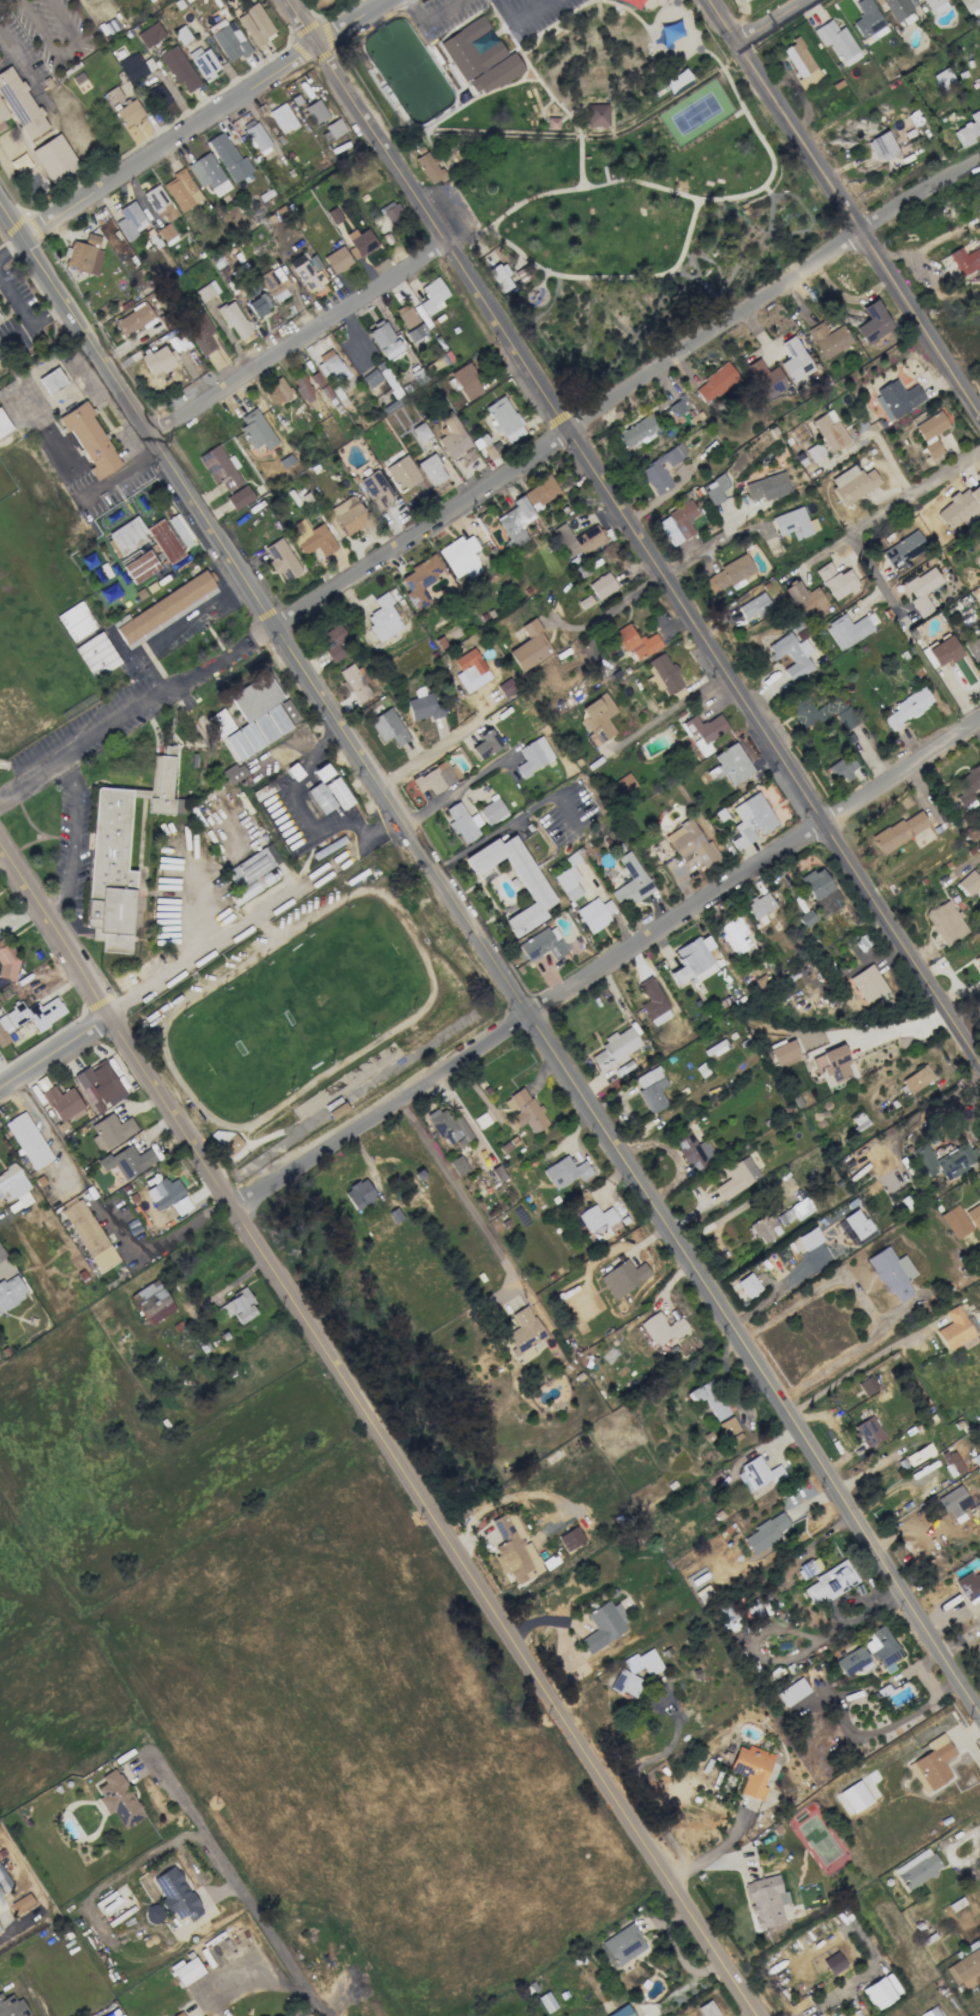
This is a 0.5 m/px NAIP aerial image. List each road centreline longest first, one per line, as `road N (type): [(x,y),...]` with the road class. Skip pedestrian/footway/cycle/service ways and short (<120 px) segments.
road 1 (residential): [(273,626),(979,1710)]
road 2 (tertiary): [(291,0),(979,1061)]
road 3 (residential): [(113,1018),(759,2015)]
road 4 (residential): [(979,722),(234,1207)]
road 5 (residential): [(979,161),(928,187),(273,626)]
road 6 (residential): [(0,205),(273,626)]
road 7 (residential): [(713,0),(979,413)]
road 8 (residential): [(389,0),(22,237)]
road 9 (residential): [(448,242),(150,435)]
road 10 (residential): [(152,1738),(328,2015)]
road 11 (residential): [(273,626),(0,801)]
road 12 (residential): [(0,841),(113,1018)]
road 13 (residential): [(979,454),(808,566)]
road 14 (residential): [(113,1018),(0,1086)]

